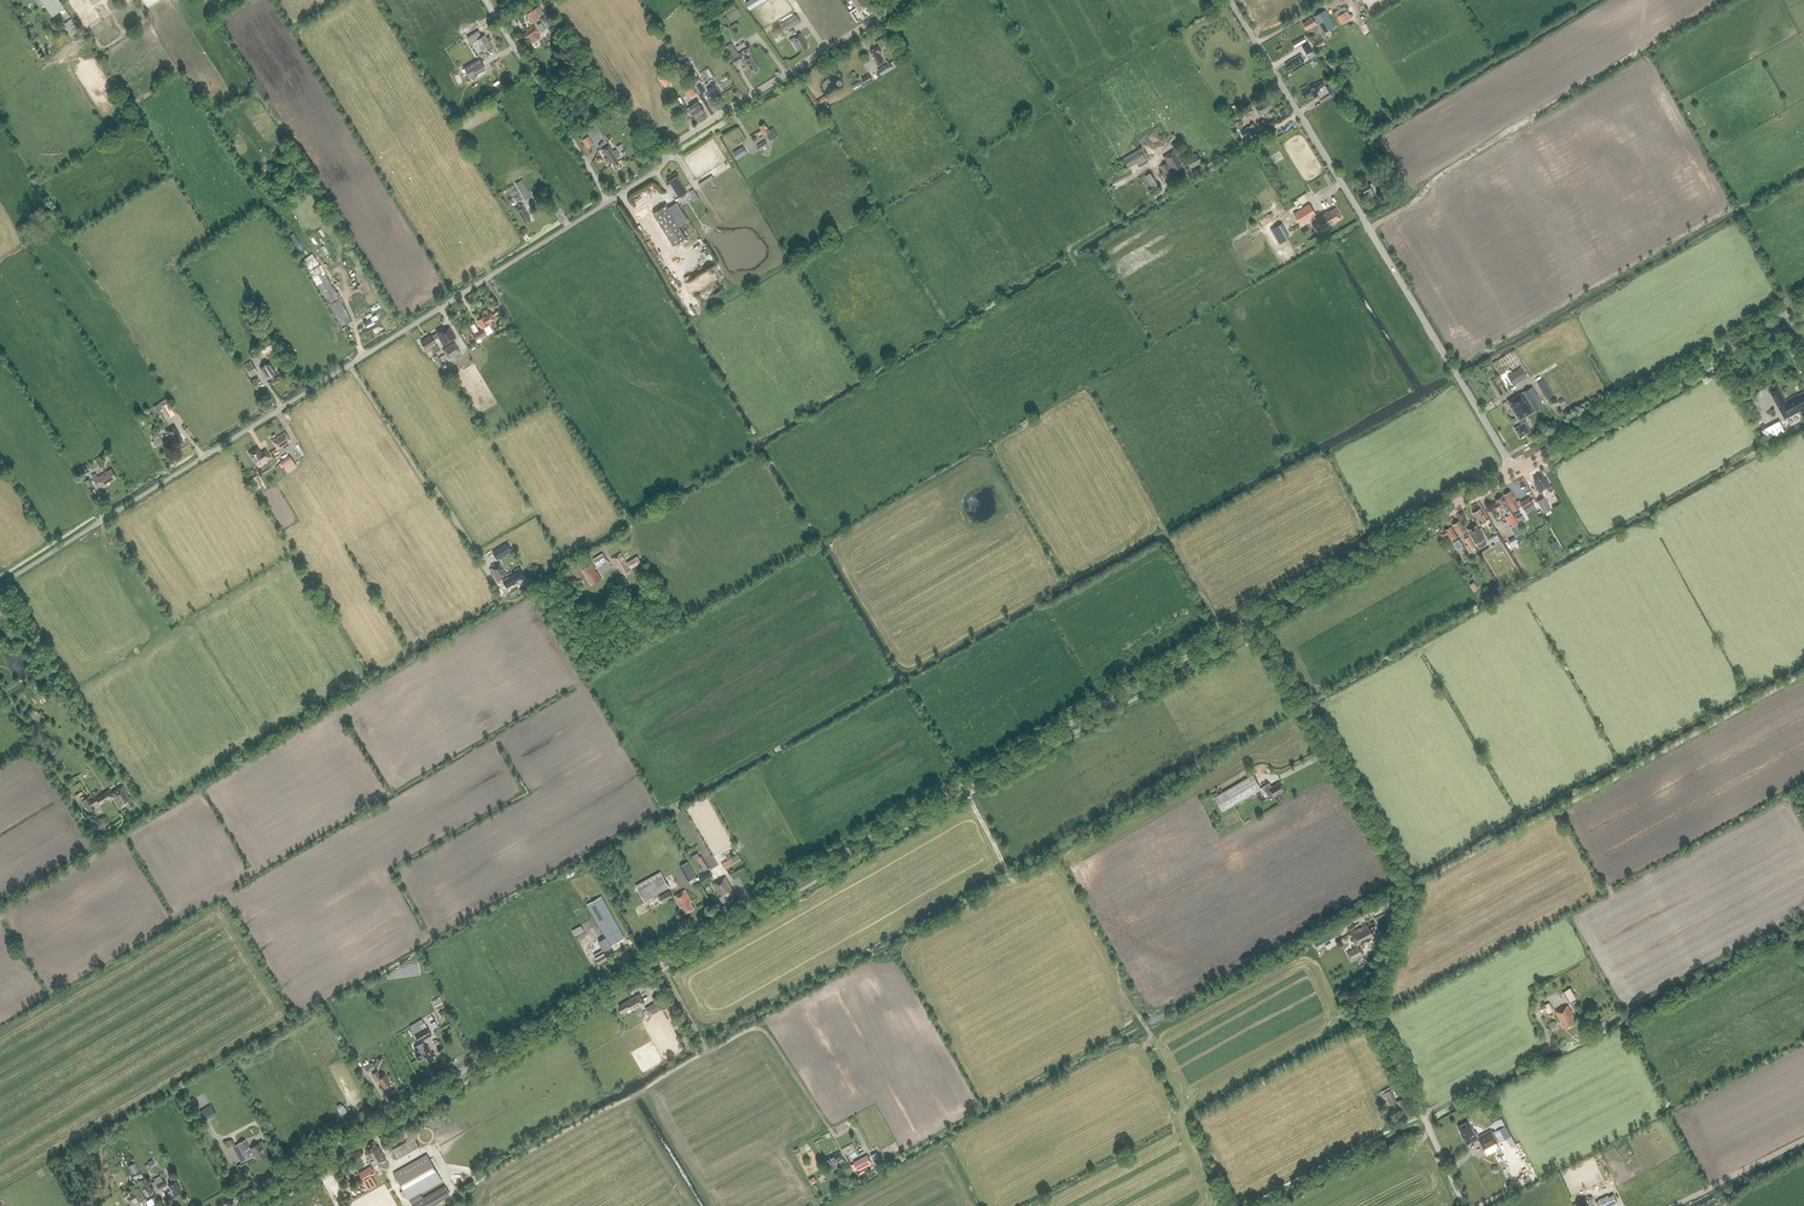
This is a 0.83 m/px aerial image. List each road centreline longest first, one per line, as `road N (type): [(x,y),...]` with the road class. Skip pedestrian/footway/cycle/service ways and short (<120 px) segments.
road 1 (secondary): [(229,1205),(1245,620)]
road 2 (unclassified): [(0,583),(609,200)]
road 3 (unclassified): [(1463,1205),(1372,1019),(1411,886),(1245,620)]
road 4 (tertiary): [(1512,470),(1230,0)]
road 5 (track): [(1411,886),(1803,674)]
road 6 (track): [(511,603),(631,530),(485,279)]
road 7 (unclassified): [(609,200),(659,169),(677,141),(904,0)]
road 8 (secondary): [(1512,470),(1803,304)]
road 9 (secondary): [(1245,620),(1512,470)]
road 10 (unclassified): [(609,200),(484,0)]
road 11 (track): [(349,363),(479,557)]
road 12 (track): [(1419,1115),(1544,1050),(1538,1007),(1555,996)]
road 13 (track): [(0,685),(15,705),(108,762),(143,811)]
road 14 (track): [(1677,1205),(1803,1142)]

